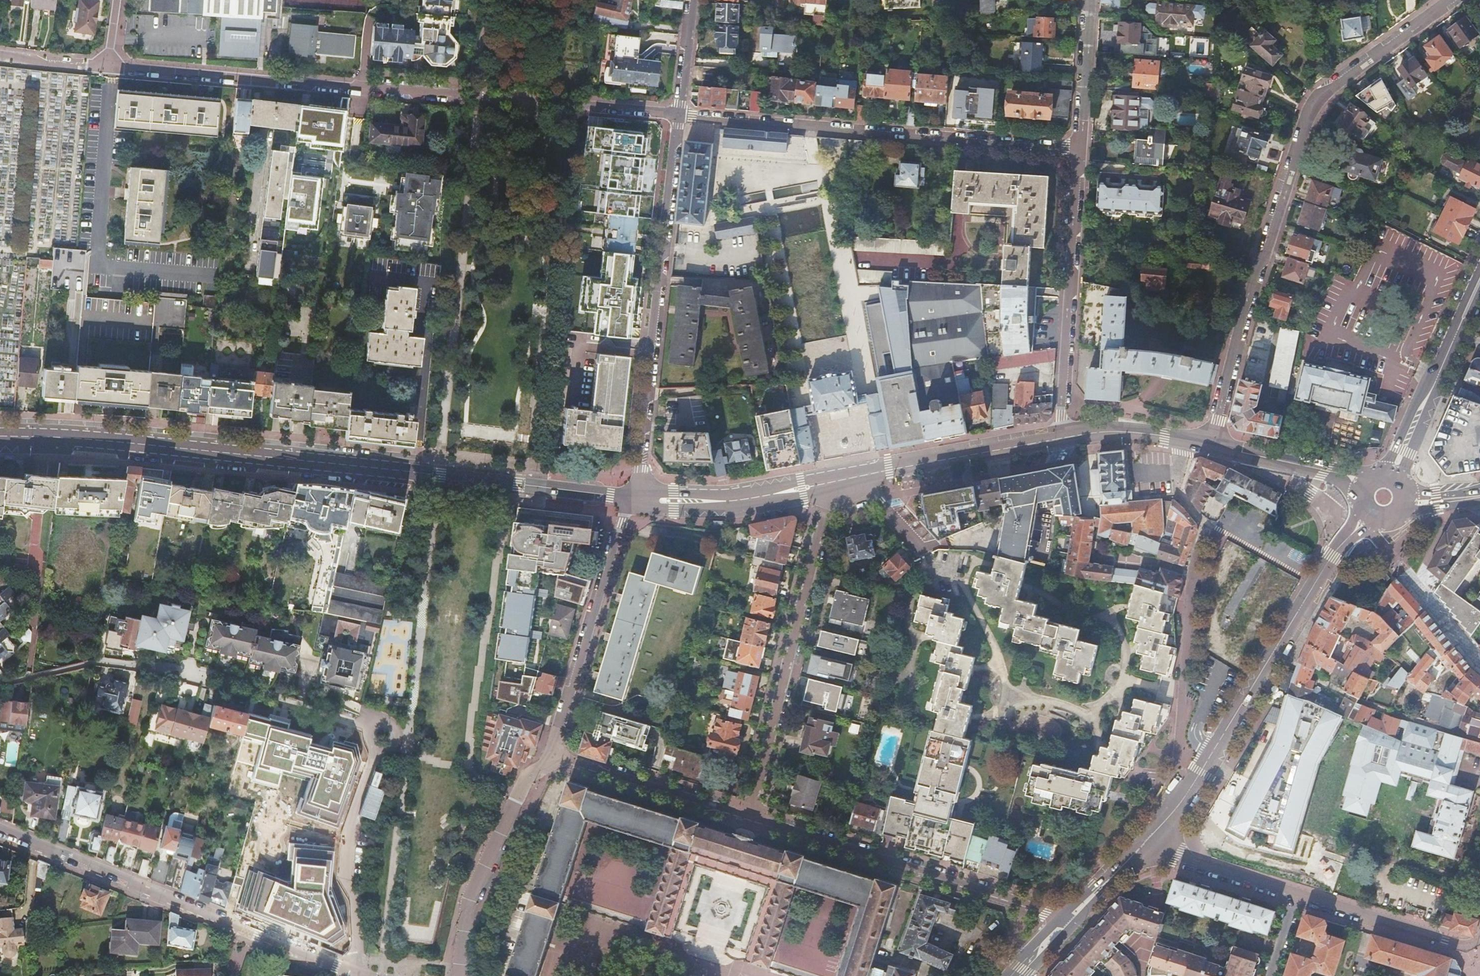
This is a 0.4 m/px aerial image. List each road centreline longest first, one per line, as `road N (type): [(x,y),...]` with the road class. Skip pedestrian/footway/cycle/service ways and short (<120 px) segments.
road 1 (secondary): [(630,499),(0,436)]
road 2 (residential): [(1452,0),(1316,102),(1211,446)]
road 3 (residential): [(1079,150),(675,116)]
road 4 (residential): [(675,116),(640,471),(630,499)]
road 5 (residential): [(354,975),(0,832)]
road 6 (residential): [(1182,440),(1177,484),(1208,526),(1185,638),(1178,739),(1179,770),(1194,783)]
road 7 (residential): [(827,483),(751,823)]
road 8 (residential): [(751,823),(1067,922)]
road 9 (secondary): [(1194,783),(1367,513)]
road 10 (residential): [(675,116),(366,89)]
road 11 (residential): [(1060,438),(1079,150)]
road 12 (residential): [(630,499),(556,759)]
road 13 (residential): [(366,89),(107,67)]
road 14 (residential): [(556,759),(525,792),(475,880),(457,975)]
road 15 (secondary): [(1060,438),(857,476)]
road 16 (residential): [(556,759),(751,823)]
road 17 (secondary): [(827,483),(722,501),(630,499)]
road 18 (residential): [(1475,954),(1299,896)]
road 19 (residential): [(1299,896),(1143,845)]
road 20 (secondary): [(1383,478),(1399,461),(1452,334)]
road 21 (secondary): [(1361,492),(1211,446)]
road 22 (residential): [(1079,150),(1087,0)]
road 23 (secondary): [(1182,440),(1135,433),(1060,438)]

